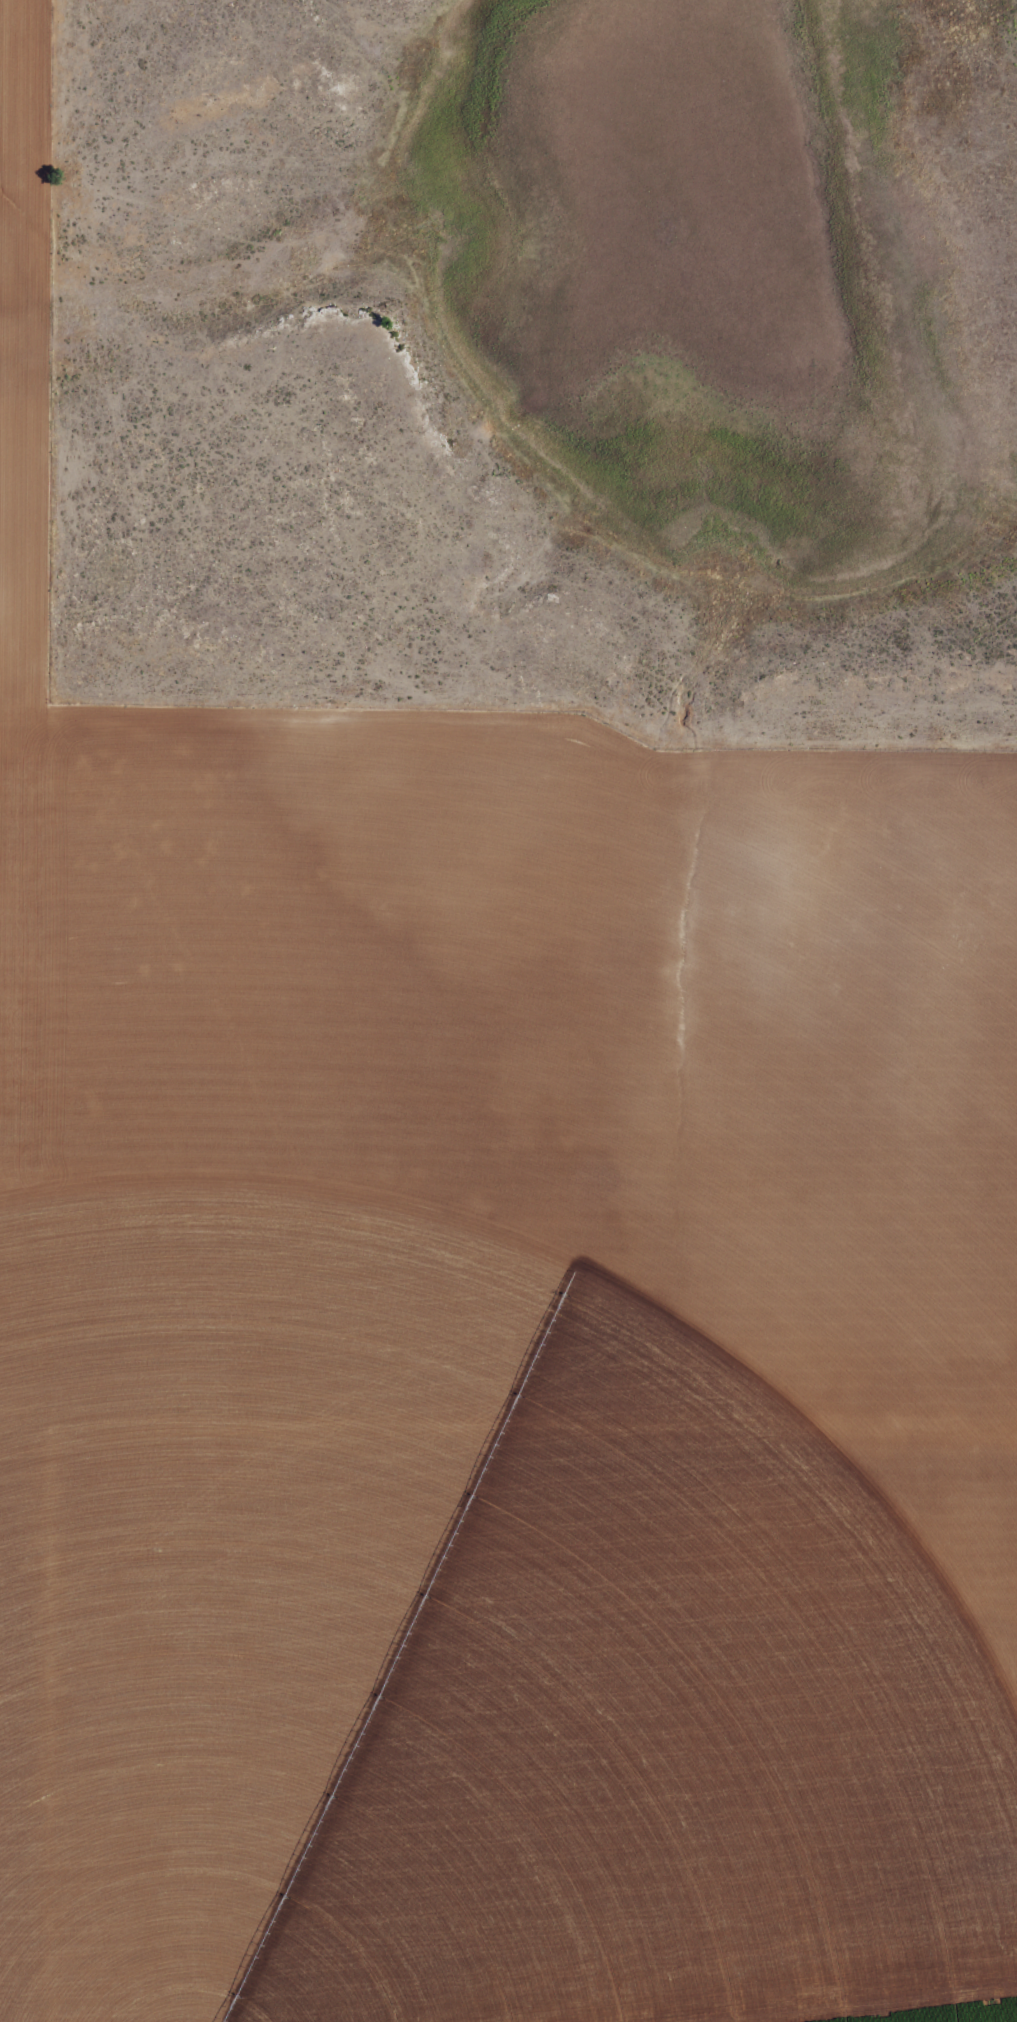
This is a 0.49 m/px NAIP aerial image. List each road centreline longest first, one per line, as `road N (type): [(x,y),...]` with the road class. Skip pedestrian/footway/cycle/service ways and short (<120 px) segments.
road 1 (residential): [(0,1418),(1016,1431)]
road 2 (residential): [(97,1416),(83,2021)]

